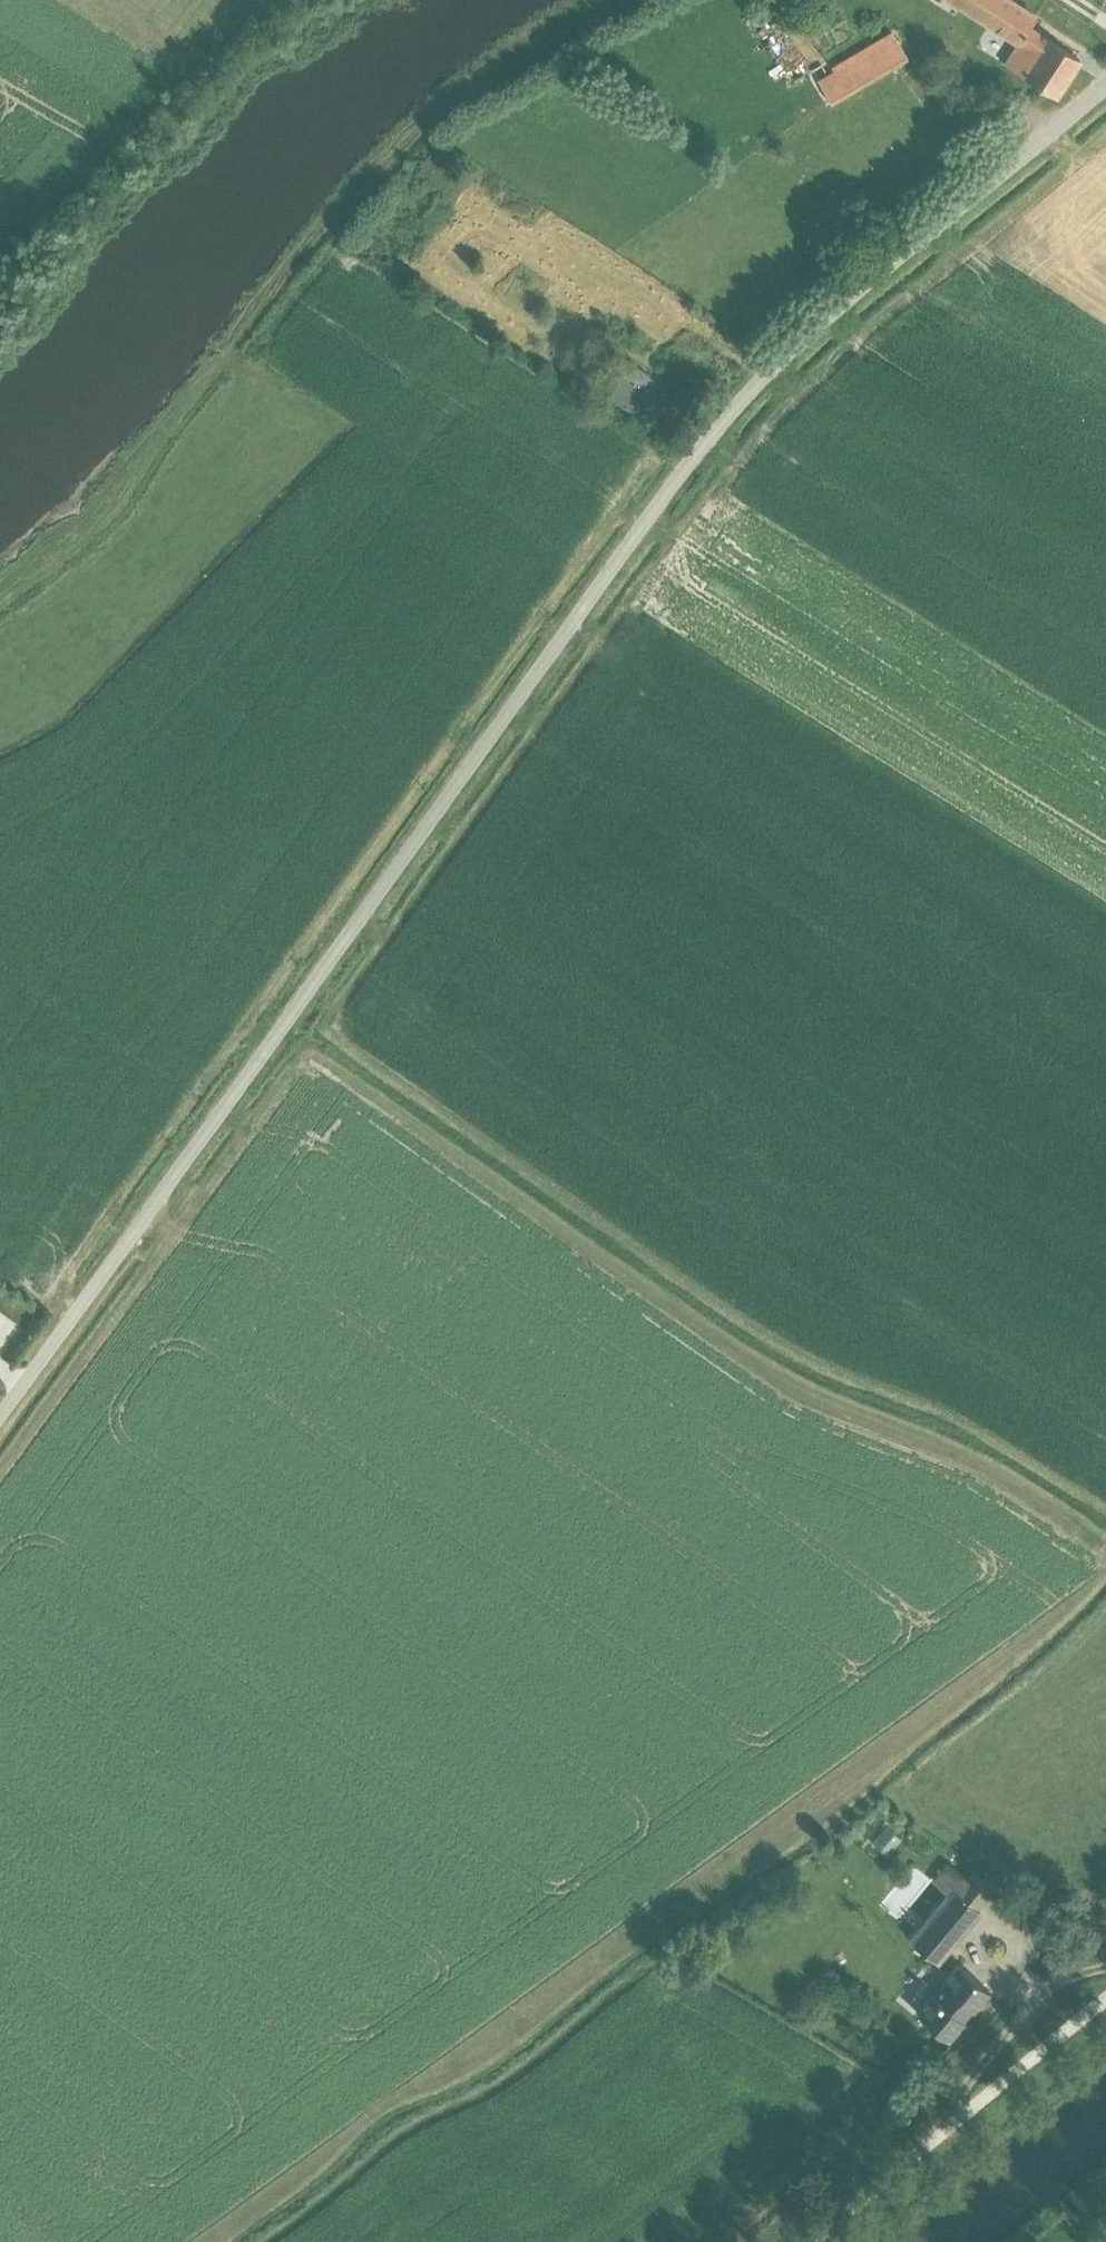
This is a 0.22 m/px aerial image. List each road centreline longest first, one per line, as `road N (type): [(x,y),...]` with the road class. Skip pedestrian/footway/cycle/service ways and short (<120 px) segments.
road 1 (unclassified): [(1105,86),(770,364),(0,1409)]
road 2 (unclassified): [(812,2241),(1105,1999)]

